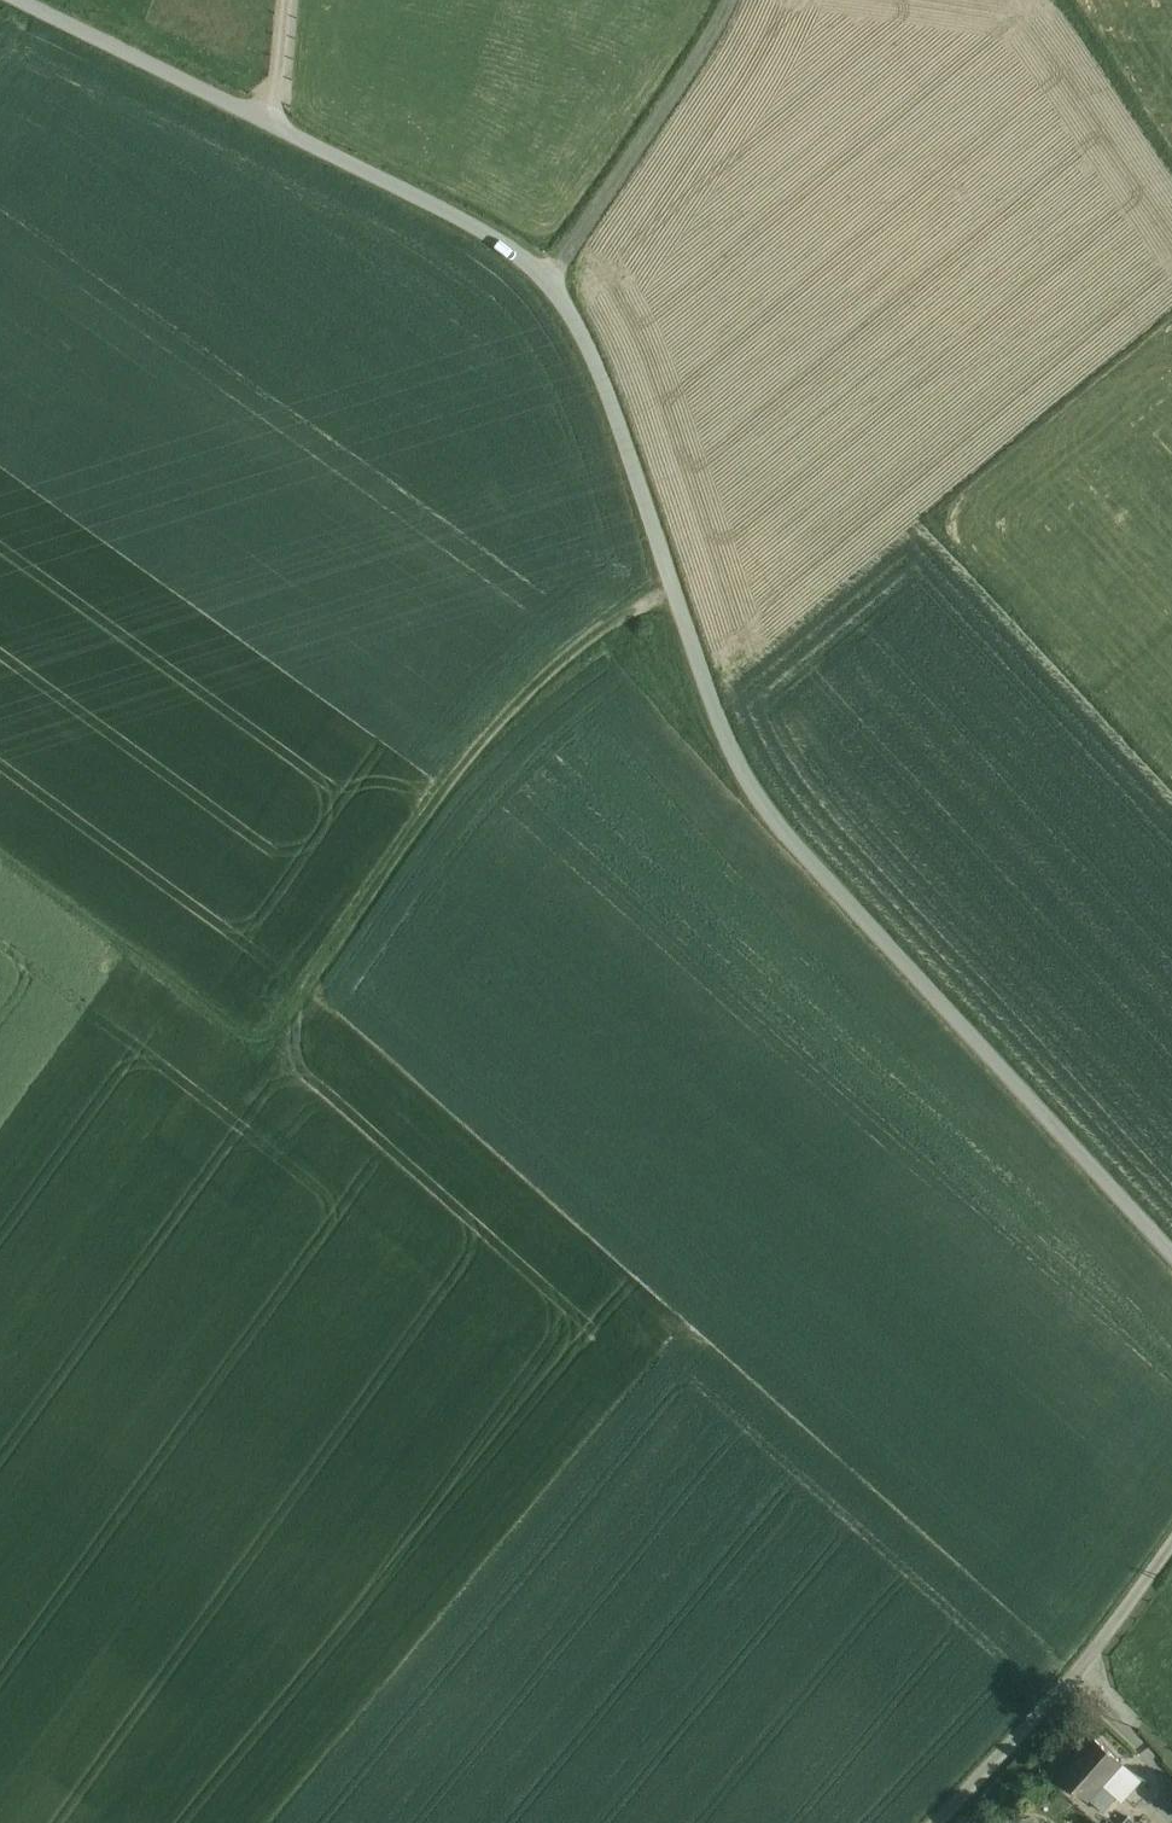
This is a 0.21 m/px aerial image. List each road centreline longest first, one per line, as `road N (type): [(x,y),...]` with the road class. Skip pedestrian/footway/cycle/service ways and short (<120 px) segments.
road 1 (unclassified): [(21,0),(425,201),(546,277),(604,378),(741,769),(790,838),(1171,1252)]
road 2 (track): [(938,1822),(1127,1609),(1171,1544)]

